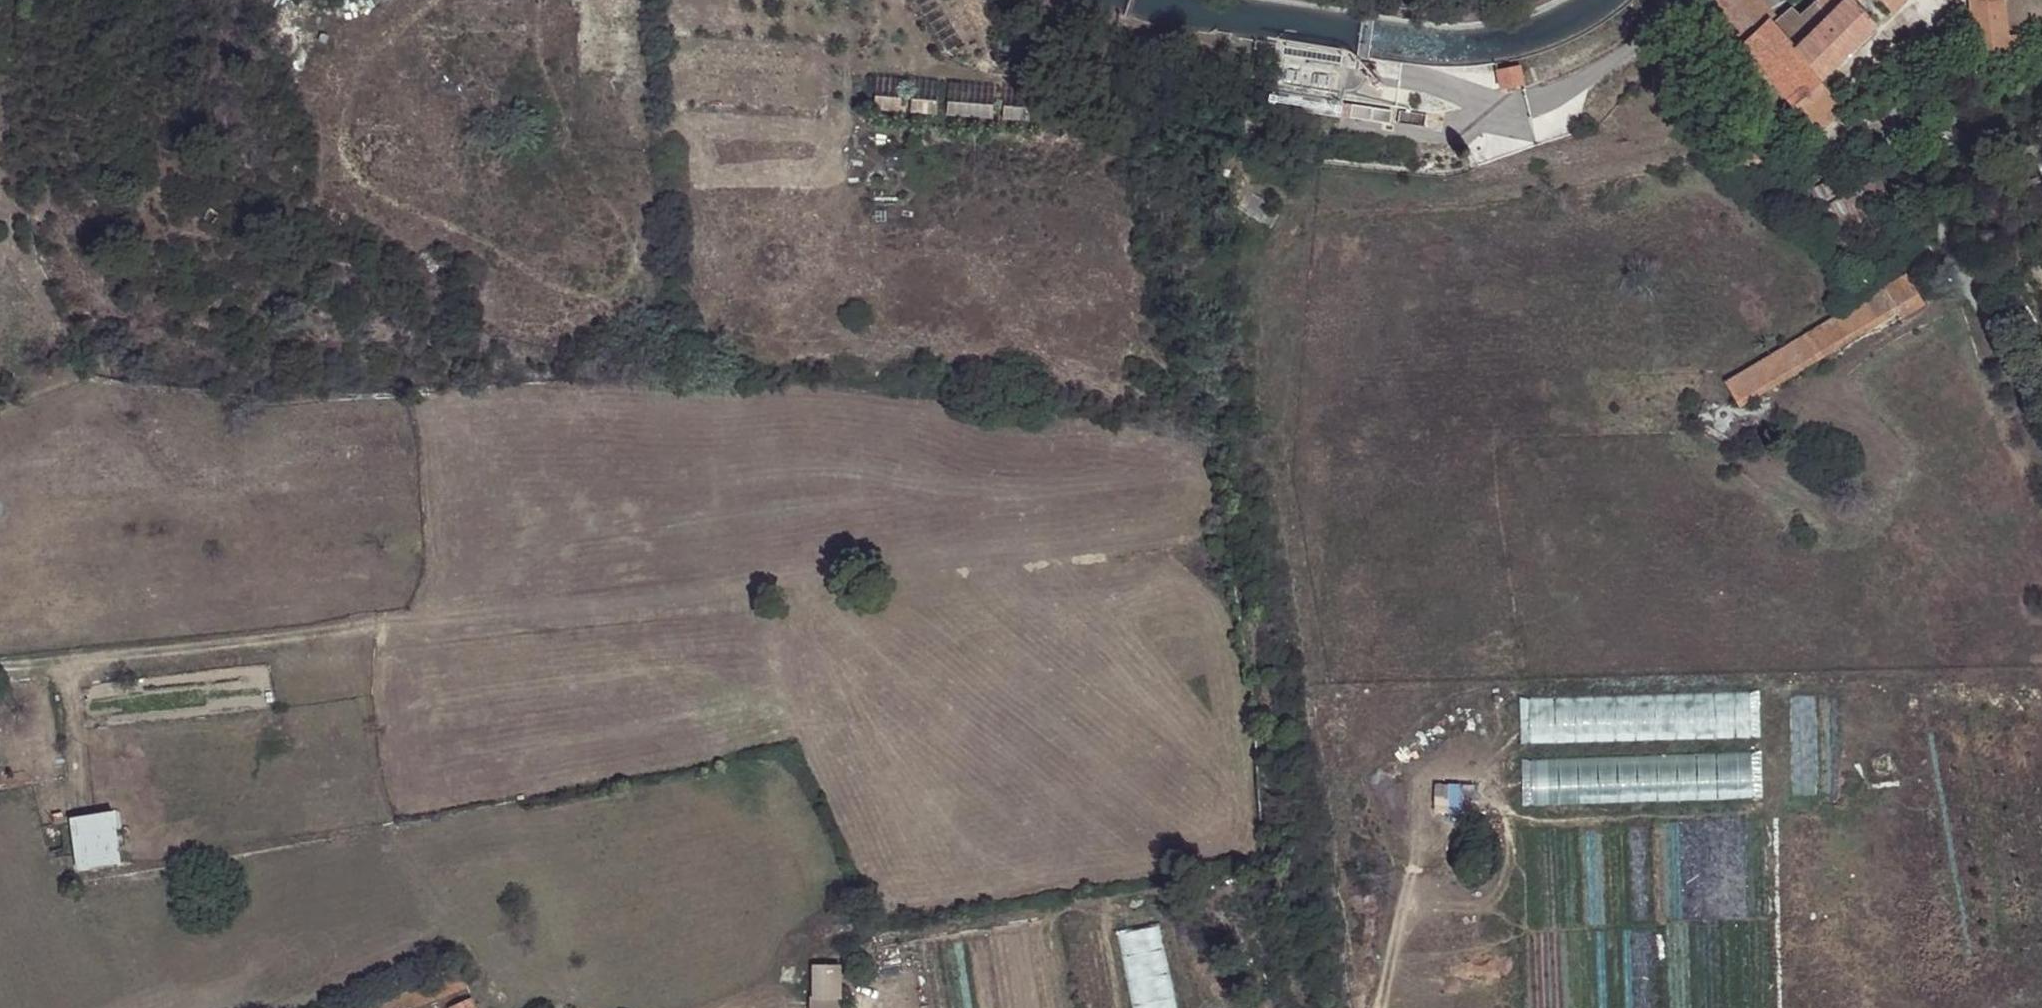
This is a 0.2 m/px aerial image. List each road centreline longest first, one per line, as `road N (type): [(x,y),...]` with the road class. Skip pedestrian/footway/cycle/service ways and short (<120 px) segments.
road 1 (track): [(0,668),(279,642)]
road 2 (track): [(1381,1007),(1421,800)]

